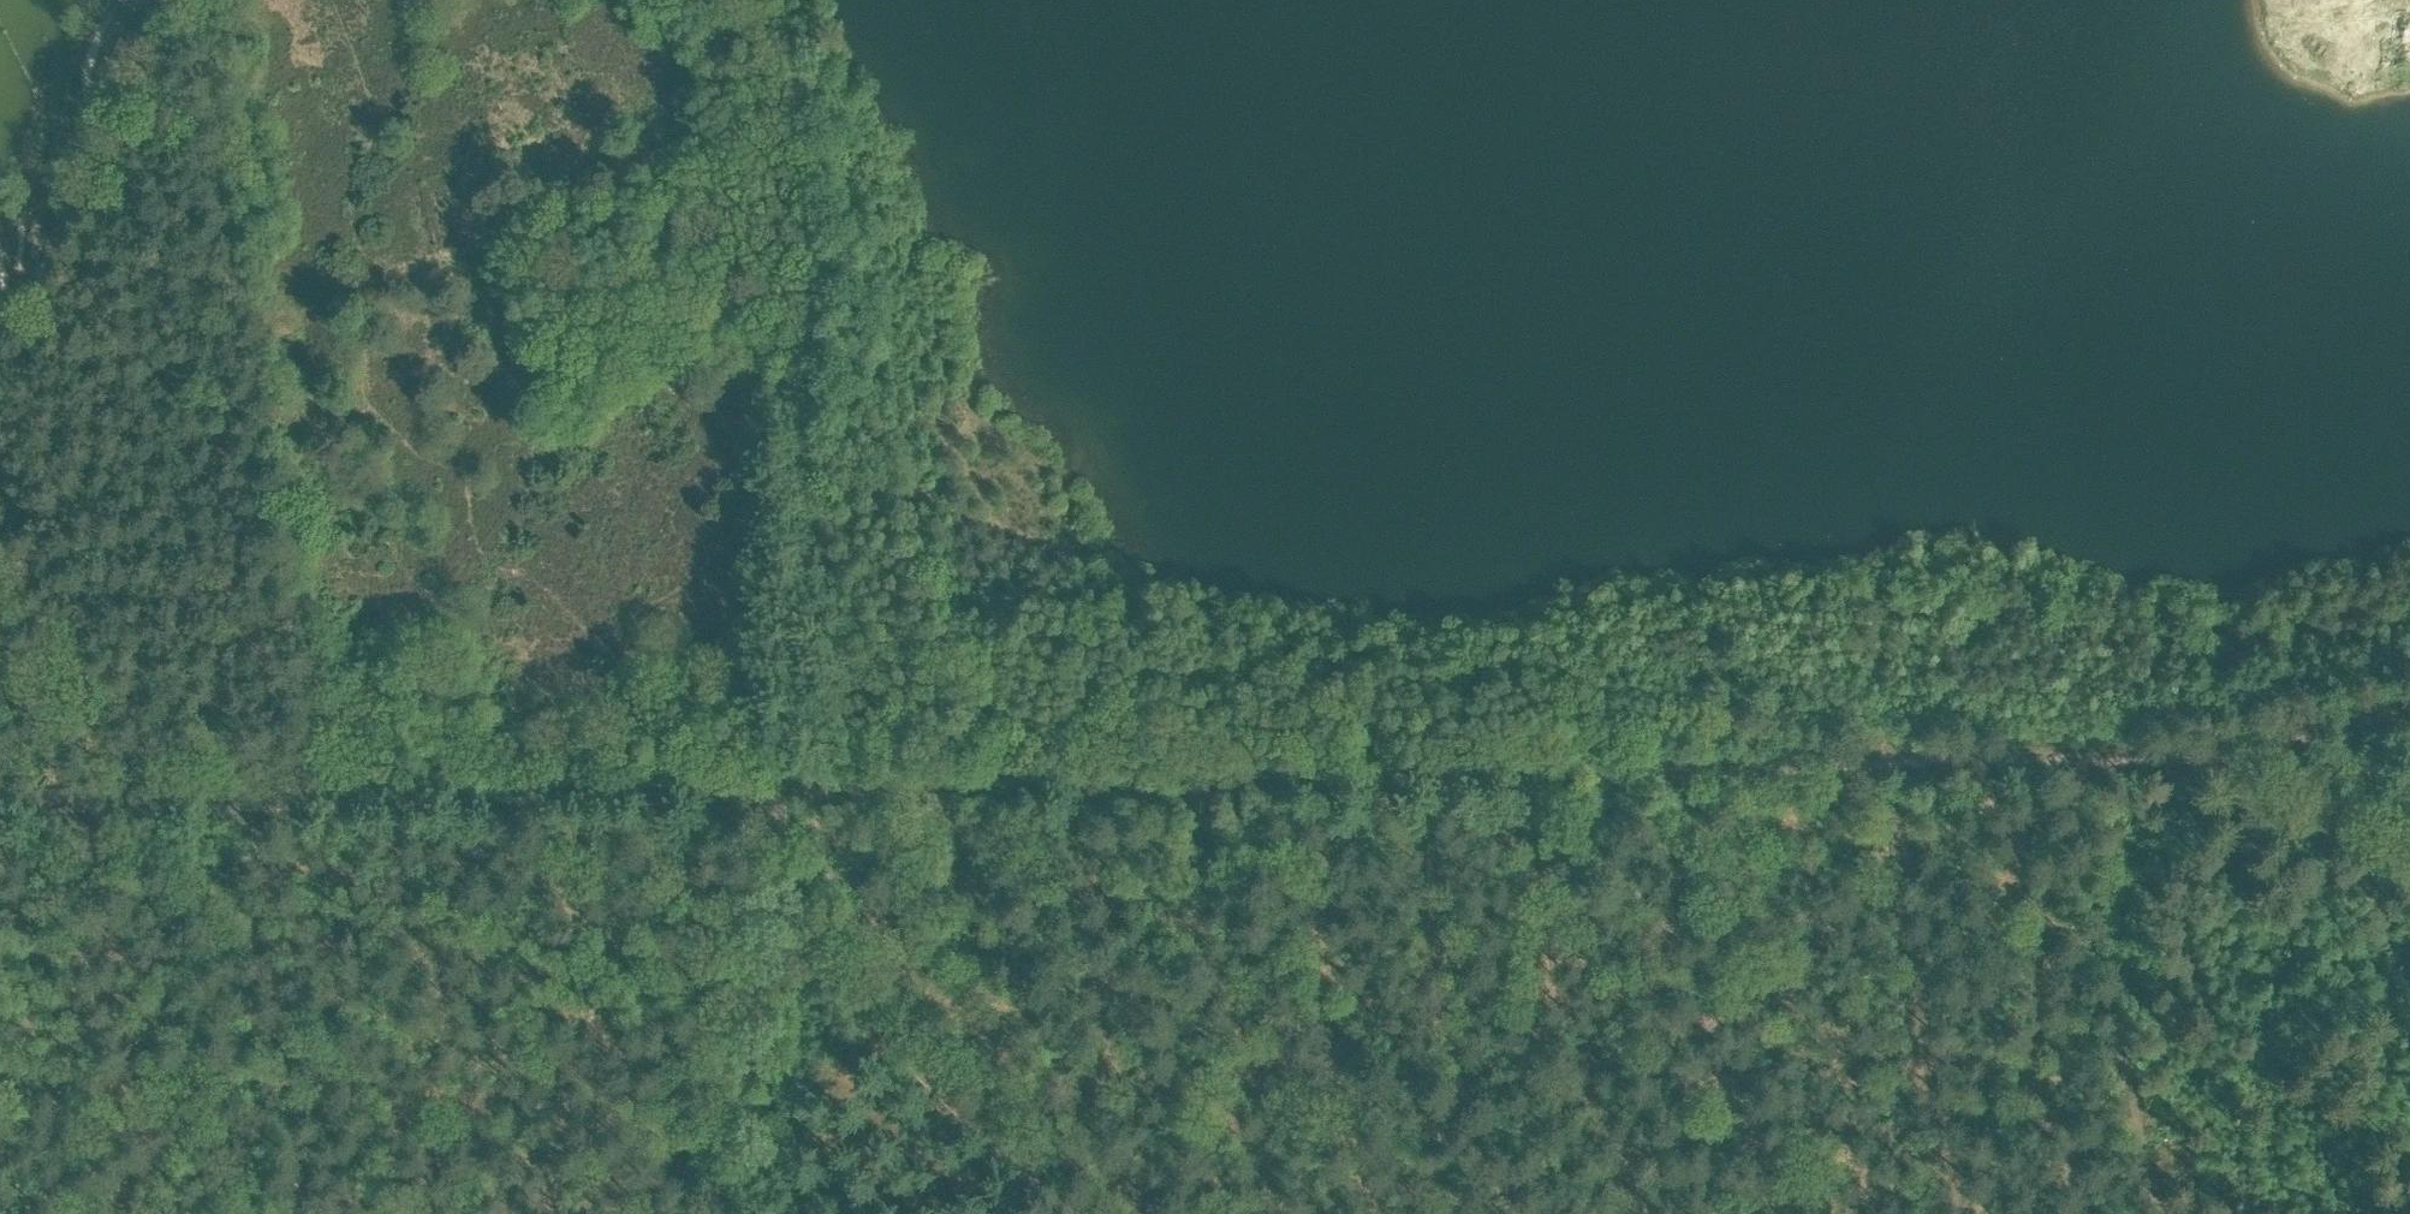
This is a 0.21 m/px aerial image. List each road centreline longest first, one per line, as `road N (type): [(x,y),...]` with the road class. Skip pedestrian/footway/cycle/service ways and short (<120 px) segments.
road 1 (track): [(770,796),(0,798)]
road 2 (track): [(1521,776),(770,796)]
road 3 (track): [(1827,766),(1521,776)]
road 4 (track): [(2409,879),(2186,750)]
road 5 (track): [(2060,756),(1827,766)]
road 6 (track): [(2328,716),(2186,750)]

